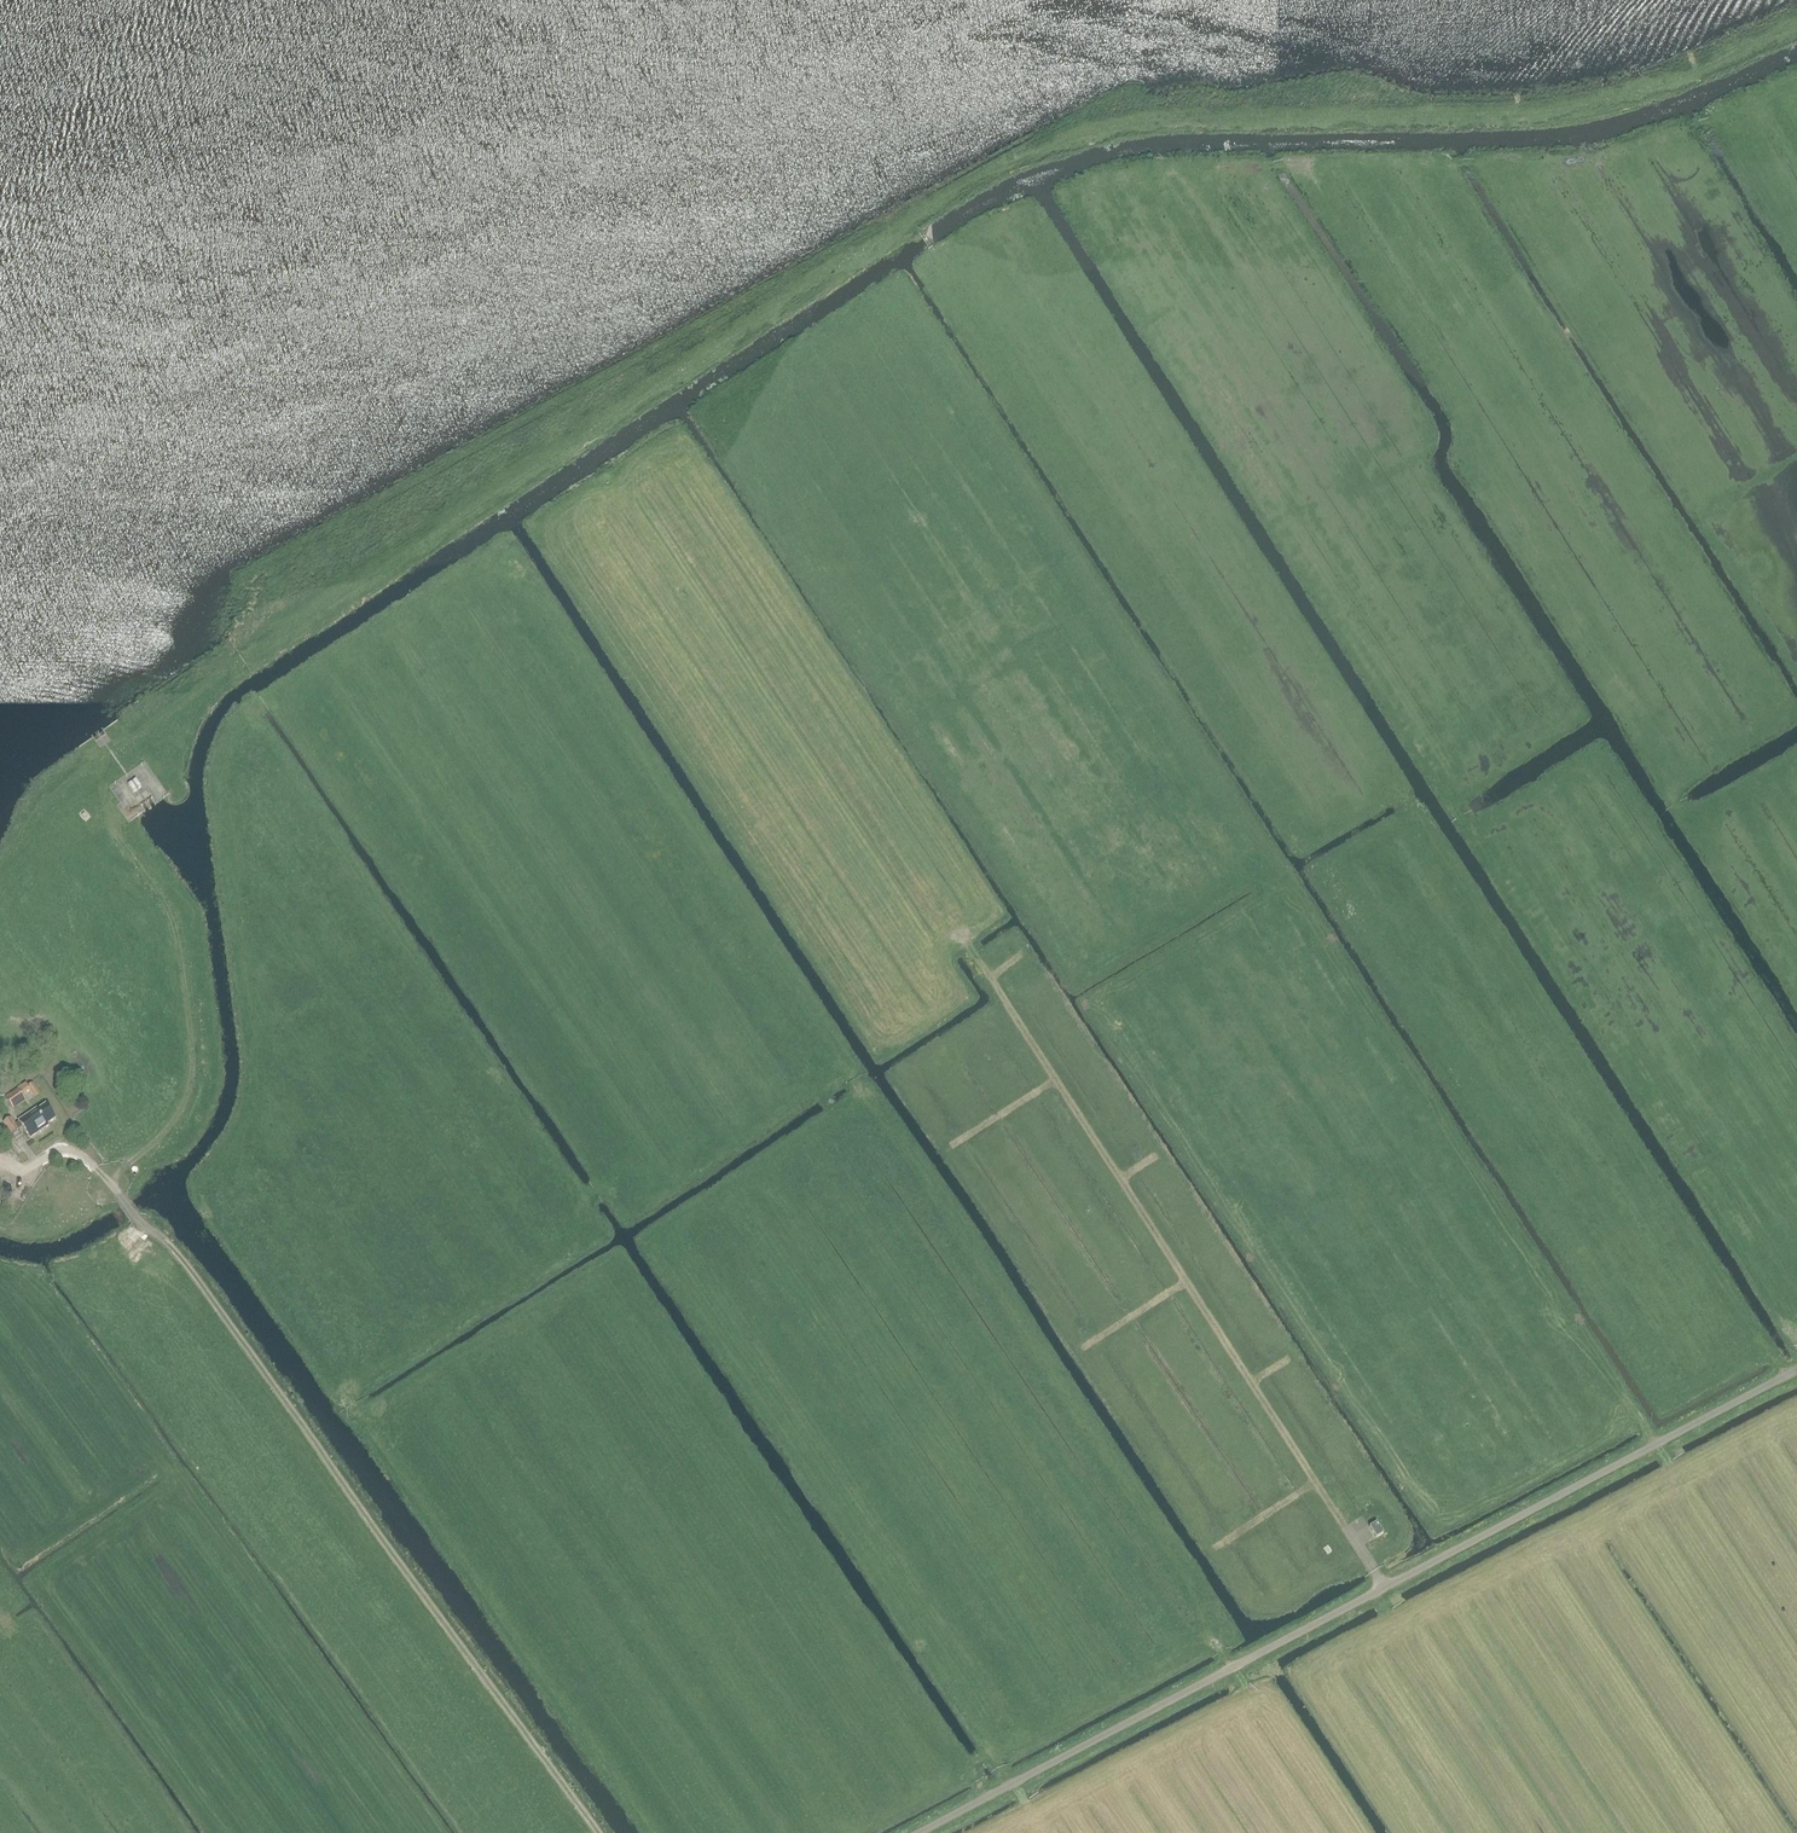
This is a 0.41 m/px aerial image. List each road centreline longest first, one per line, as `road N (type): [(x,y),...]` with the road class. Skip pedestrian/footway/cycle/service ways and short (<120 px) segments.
road 1 (unclassified): [(916,1832),(1796,1369)]
road 2 (track): [(984,966),(1345,1524)]
road 3 (track): [(138,1213),(74,1152),(26,1169)]

